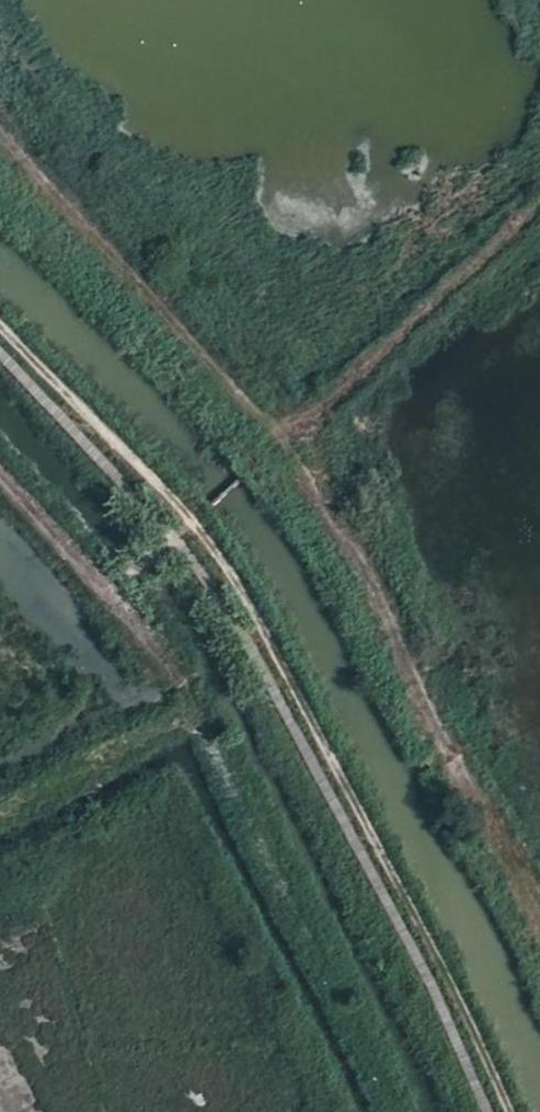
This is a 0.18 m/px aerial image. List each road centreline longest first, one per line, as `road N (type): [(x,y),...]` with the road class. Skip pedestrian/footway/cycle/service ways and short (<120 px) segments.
road 1 (track): [(513,1111),(260,617),(190,524),(0,320)]
road 2 (track): [(190,524),(107,589),(0,468)]

